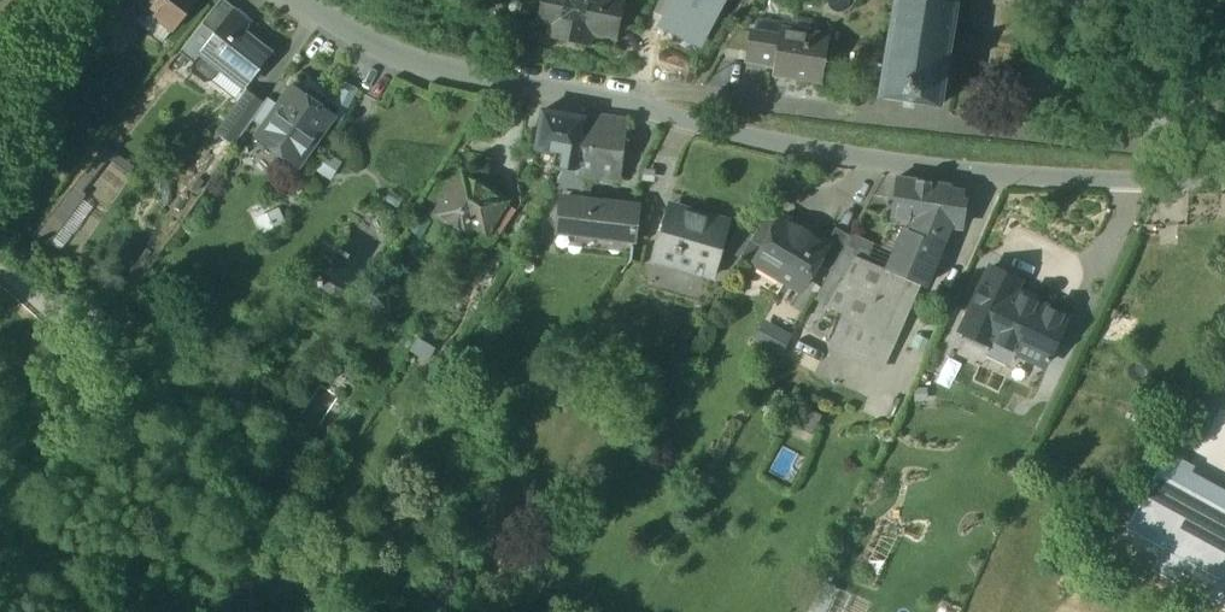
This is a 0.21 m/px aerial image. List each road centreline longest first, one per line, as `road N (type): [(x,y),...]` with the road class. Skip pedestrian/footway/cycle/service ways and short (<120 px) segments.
road 1 (tertiary): [(1224,174),(1193,182),(1026,177),(892,162),(396,59),(300,0)]
road 2 (track): [(0,117),(92,0)]

